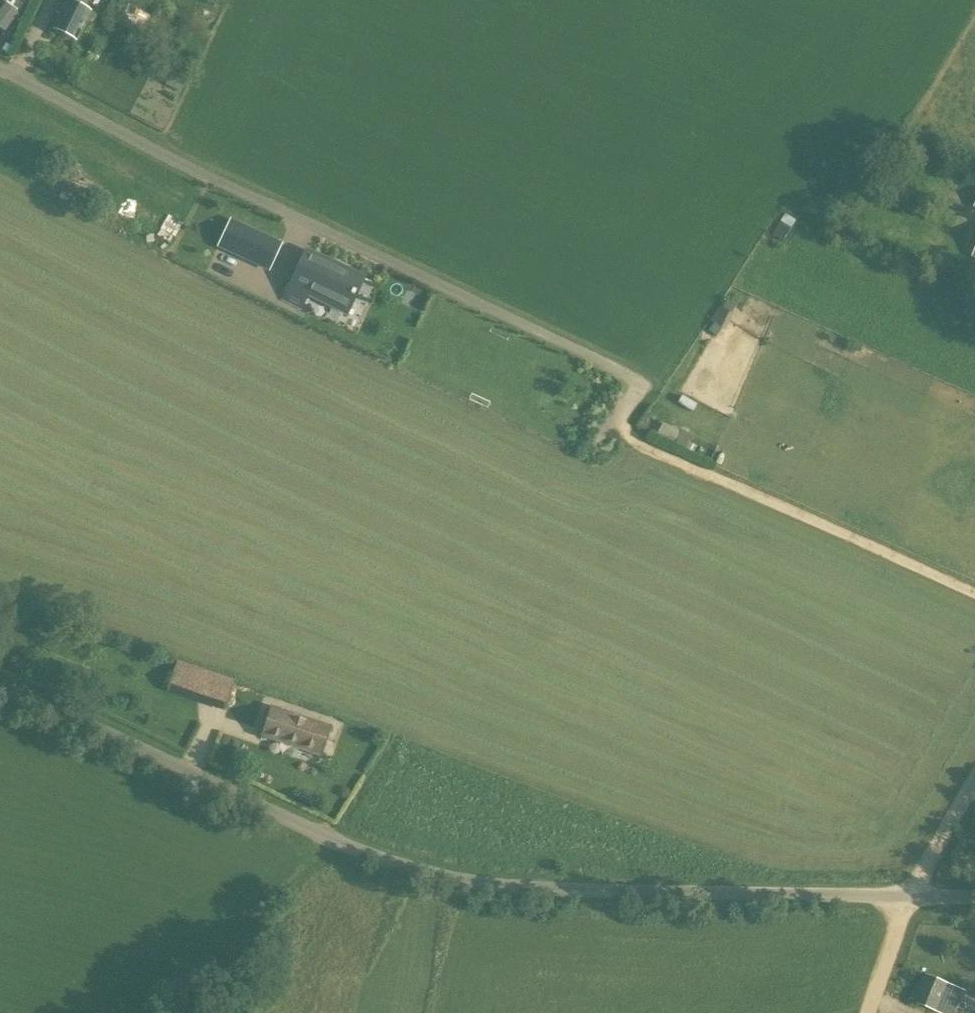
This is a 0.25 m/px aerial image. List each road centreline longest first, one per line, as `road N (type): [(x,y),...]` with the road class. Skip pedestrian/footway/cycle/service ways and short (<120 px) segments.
road 1 (unclassified): [(974,896),(570,891),(423,873),(332,840),(0,687)]
road 2 (unclassified): [(614,420),(638,384),(0,65)]
road 3 (track): [(974,593),(631,440),(614,420)]
road 4 (track): [(865,1012),(907,896),(974,780)]

